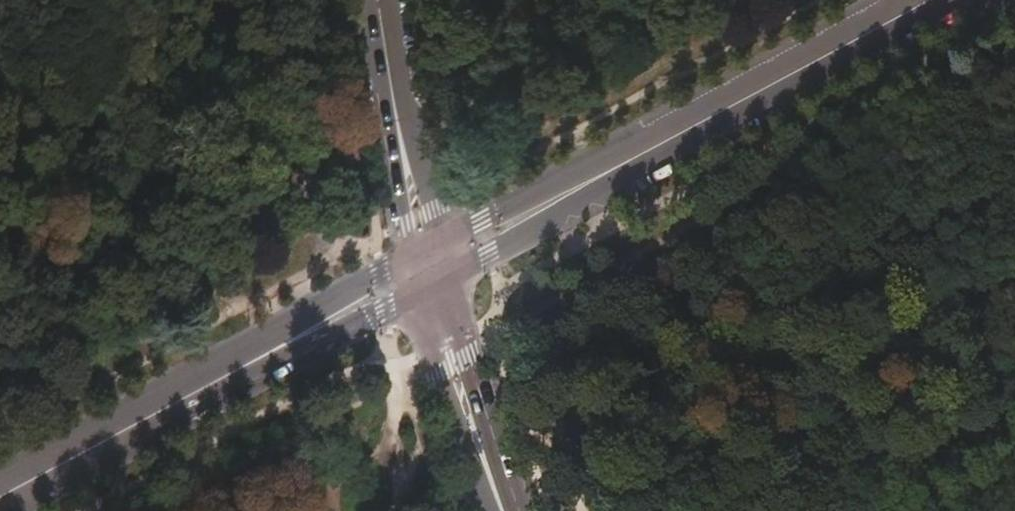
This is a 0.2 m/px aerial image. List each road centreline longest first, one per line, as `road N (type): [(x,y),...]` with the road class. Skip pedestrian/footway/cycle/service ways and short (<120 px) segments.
road 1 (primary): [(932,0),(430,265)]
road 2 (primary): [(430,265),(0,497)]
road 3 (track): [(1014,388),(942,441),(696,510)]
road 4 (tertiary): [(430,265),(379,0)]
road 5 (secondary): [(503,510),(452,362),(430,265)]
road 6 (track): [(583,510),(557,364),(546,342),(511,329)]

